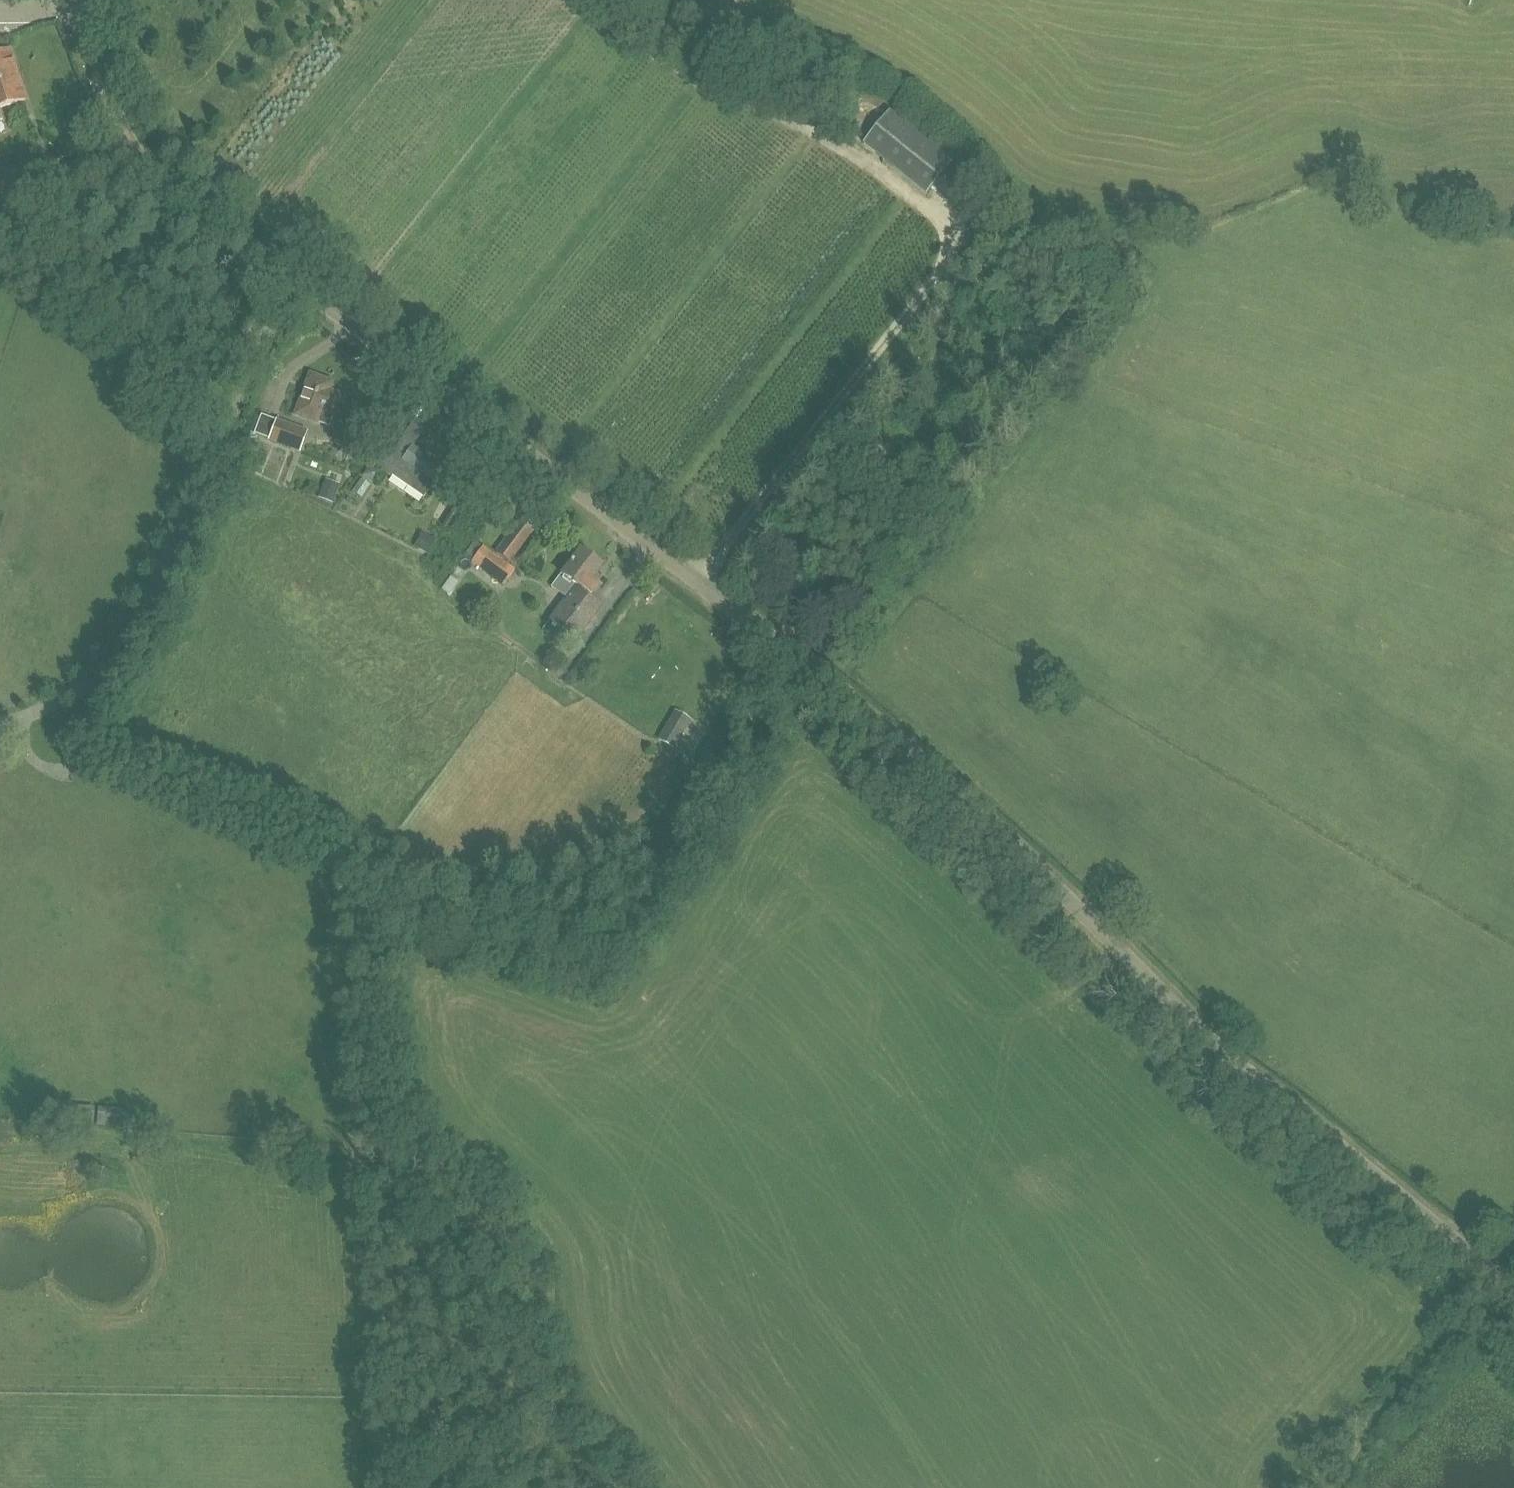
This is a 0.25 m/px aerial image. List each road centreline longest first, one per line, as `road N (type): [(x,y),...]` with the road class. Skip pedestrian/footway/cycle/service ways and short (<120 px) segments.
road 1 (unclassified): [(1513,1280),(1243,1063),(913,742),(301,271),(161,174),(118,108),(78,0)]
road 2 (track): [(0,736),(111,666),(301,271)]

